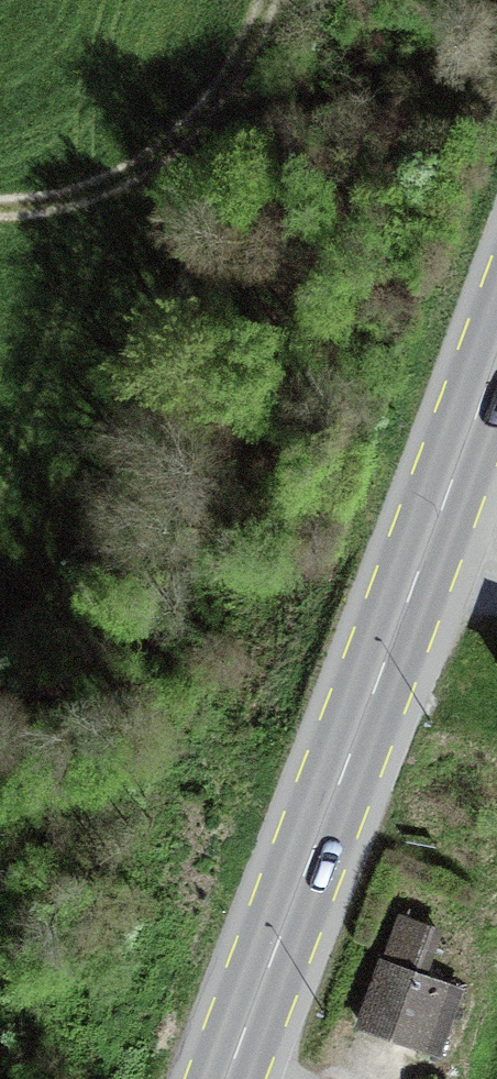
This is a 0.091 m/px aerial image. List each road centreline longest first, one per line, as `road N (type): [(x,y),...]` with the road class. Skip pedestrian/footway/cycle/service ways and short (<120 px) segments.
road 1 (primary): [(244,1078),(496,379)]
road 2 (track): [(261,0),(199,109),(124,182),(33,214),(0,213)]

